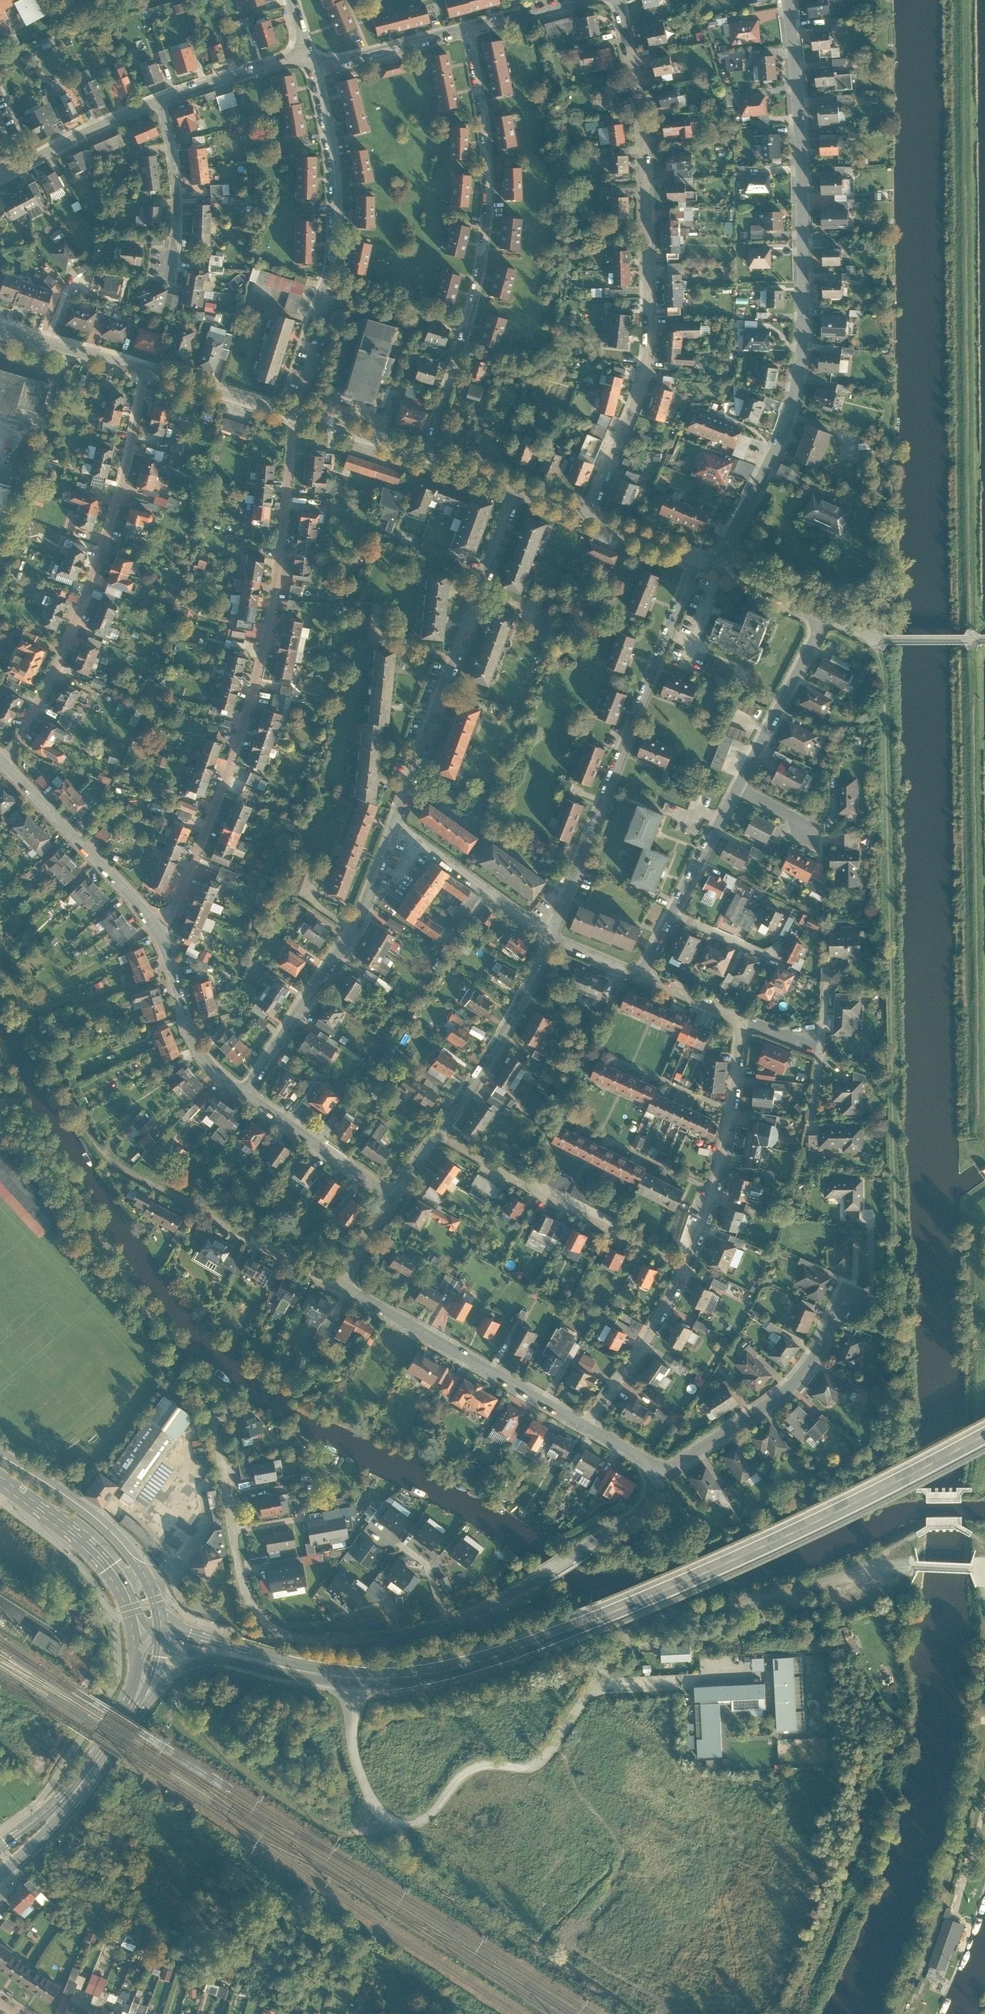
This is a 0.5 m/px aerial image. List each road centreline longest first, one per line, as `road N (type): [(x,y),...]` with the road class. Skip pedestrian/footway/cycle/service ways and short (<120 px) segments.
road 1 (unclassified): [(350,1679),(354,1755),(370,1798),(390,1819),(414,1824),(470,1770),(545,1760),(642,1626),(844,1573),(984,1568)]
road 2 (primary): [(350,1679),(446,1670),(573,1628),(830,1514),(984,1434)]
road 3 (residential): [(208,1419),(248,1603),(271,1629),(305,1640),(392,1636),(471,1614),(631,1518),(663,1474)]
road 4 (residential): [(787,0),(800,148),(802,354),(790,416),(714,567)]
road 5 (residential): [(160,935),(223,786),(259,671),(278,571),(293,414)]
road 6 (residential): [(615,0),(642,118),(648,352),(587,519)]
road 7 (residential): [(467,30),(485,134),(486,221),(472,307),(426,456)]
road 8 (residential): [(147,371),(92,586),(5,763)]
road 9 (residential): [(696,561),(549,936)]
road 10 (residential): [(517,486),(394,829)]
road 11 (residential): [(394,829),(359,922),(245,1094)]
road 12 (residential): [(339,1286),(586,1426)]
road 13 (residential): [(437,1134),(687,1267)]
road 14 (residential): [(663,1474),(790,1387),(846,1294)]
road 15 (residential): [(111,1160),(339,1286)]
road 16 (residential): [(687,1267),(720,1172),(743,1020)]
road 17 (residential): [(309,59),(334,179),(324,305)]
road 18 (tertiary): [(159,1634),(150,1591),(112,1538),(0,1461)]
road 19 (residential): [(160,935),(5,763)]
road 20 (residential): [(549,936),(516,1013),(437,1134)]
road 21 (track): [(0,963),(78,1116),(111,1160)]
road 22 (track): [(202,1739),(338,1831),(351,1834),(384,1815)]
road 23 (tertiary): [(0,1481),(106,1567),(133,1632)]
road 24 (secondary): [(128,1716),(69,1801),(0,1862)]
road 25 (residential): [(823,618),(738,788)]
road 26 (residential): [(586,1426),(687,1267)]
road 27 (residential): [(549,936),(394,829)]
road 28 (residential): [(245,1094),(192,1039),(160,935)]
road 29 (residential): [(393,1197),(245,1094)]
road 30 (residential): [(0,178),(159,101)]
road 31 (residential): [(984,638),(886,638),(823,618)]
road 32 (residential): [(159,101),(175,179),(173,262)]
road 33 (residential): [(309,59),(344,61),(467,30)]
road 34 (residential): [(159,101),(309,59)]
road 35 (residential): [(147,371),(0,328)]
road 36 (residential): [(293,414),(147,371)]
road 37 (secondary): [(128,1716),(192,1663),(258,1660)]
road 38 (residential): [(738,788),(673,914)]
road 39 (residential): [(426,456),(293,414)]
road 40 (residential): [(823,618),(714,567)]

